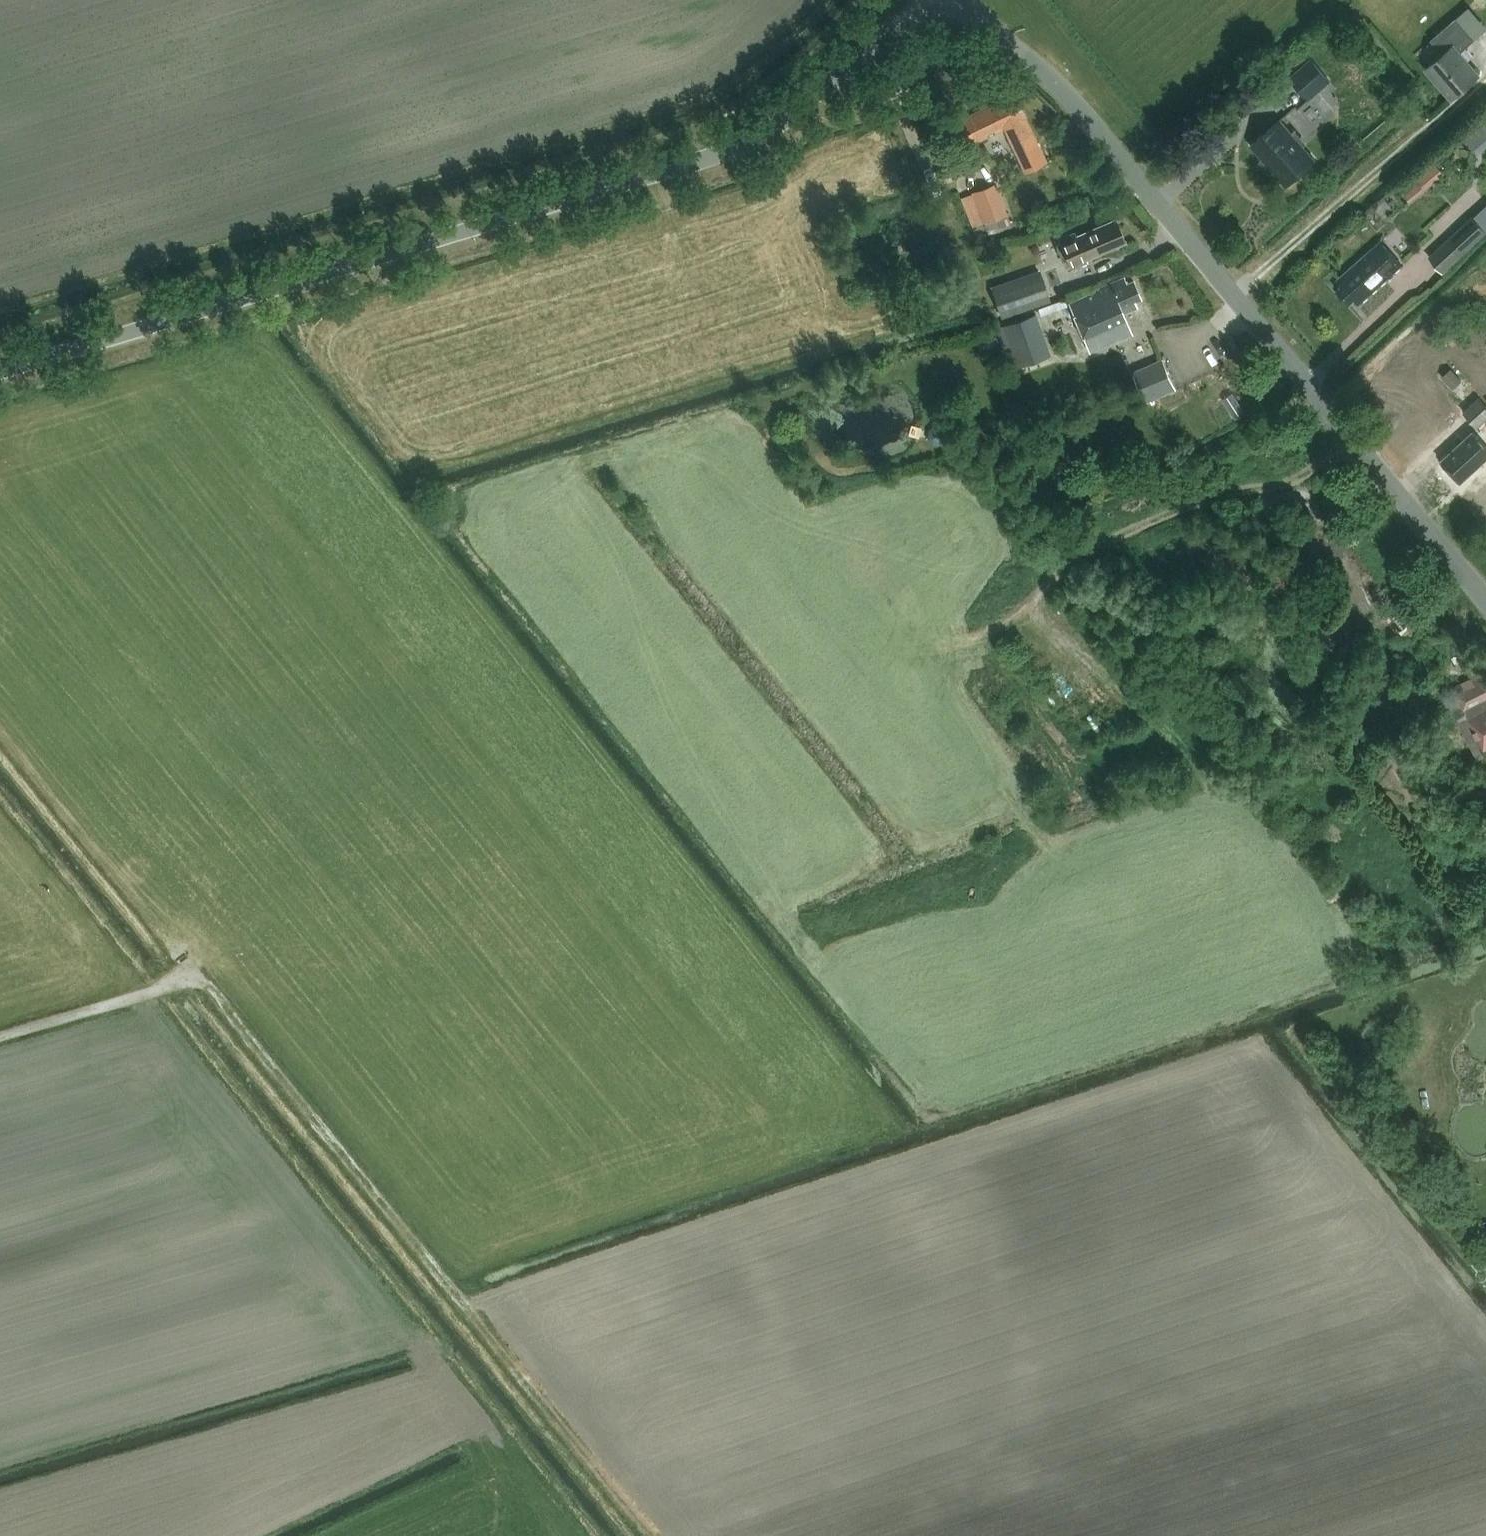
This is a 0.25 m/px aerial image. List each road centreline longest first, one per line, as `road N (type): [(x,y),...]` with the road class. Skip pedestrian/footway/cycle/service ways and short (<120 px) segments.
road 1 (unclassified): [(0,370),(729,152),(778,127),(930,0)]
road 2 (tertiary): [(1485,602),(1060,89),(964,0)]

